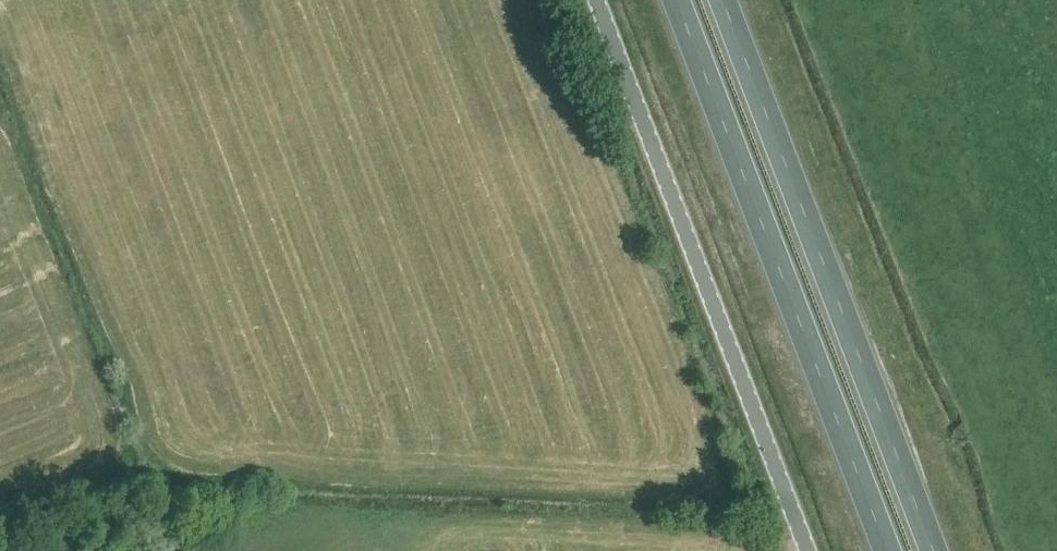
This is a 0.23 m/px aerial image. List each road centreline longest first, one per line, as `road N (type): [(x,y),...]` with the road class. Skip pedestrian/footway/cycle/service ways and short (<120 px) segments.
road 1 (unclassified): [(808,550),(596,0)]
road 2 (trunk): [(931,550),(721,0)]
road 3 (trunk): [(678,0),(887,550)]

